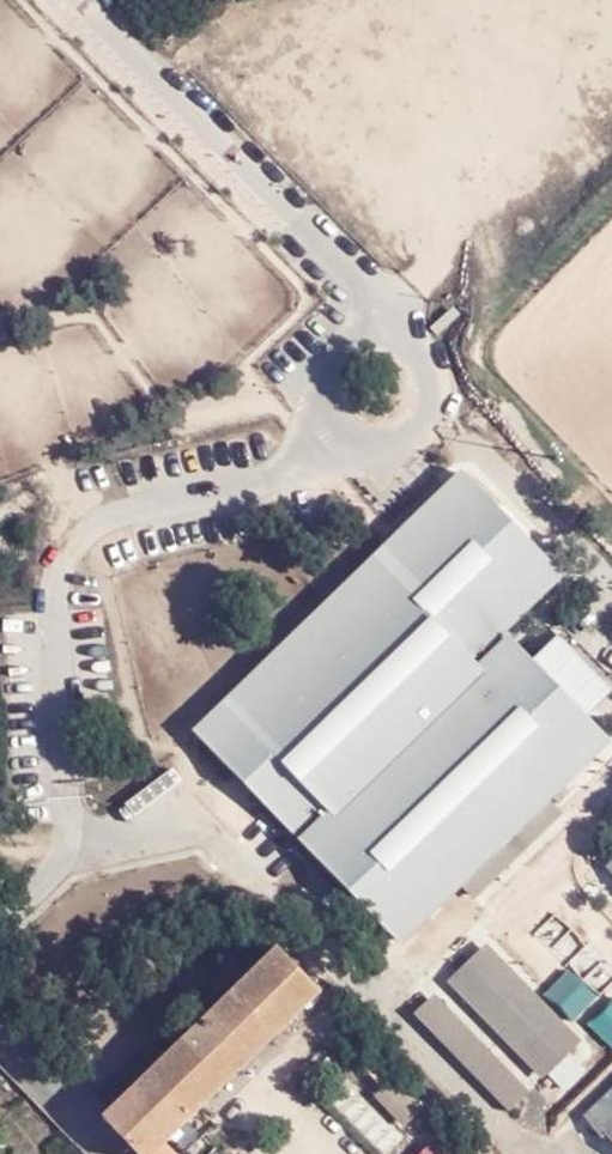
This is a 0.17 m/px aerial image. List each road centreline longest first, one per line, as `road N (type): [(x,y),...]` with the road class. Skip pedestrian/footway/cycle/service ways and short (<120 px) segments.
road 1 (residential): [(0,1040),(110,1153)]

